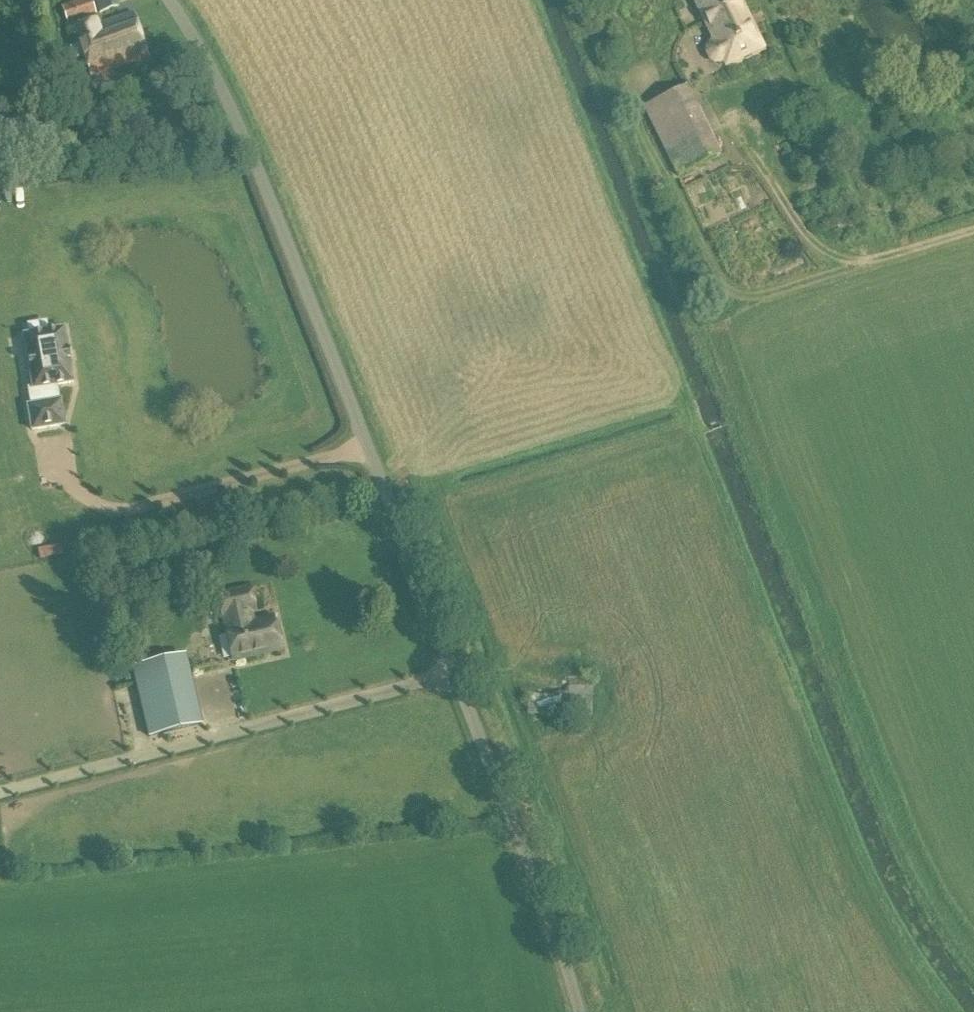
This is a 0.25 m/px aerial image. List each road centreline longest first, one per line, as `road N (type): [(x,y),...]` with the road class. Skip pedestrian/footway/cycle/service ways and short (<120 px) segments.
road 1 (unclassified): [(603,1011),(549,856),(241,103),(183,0)]

